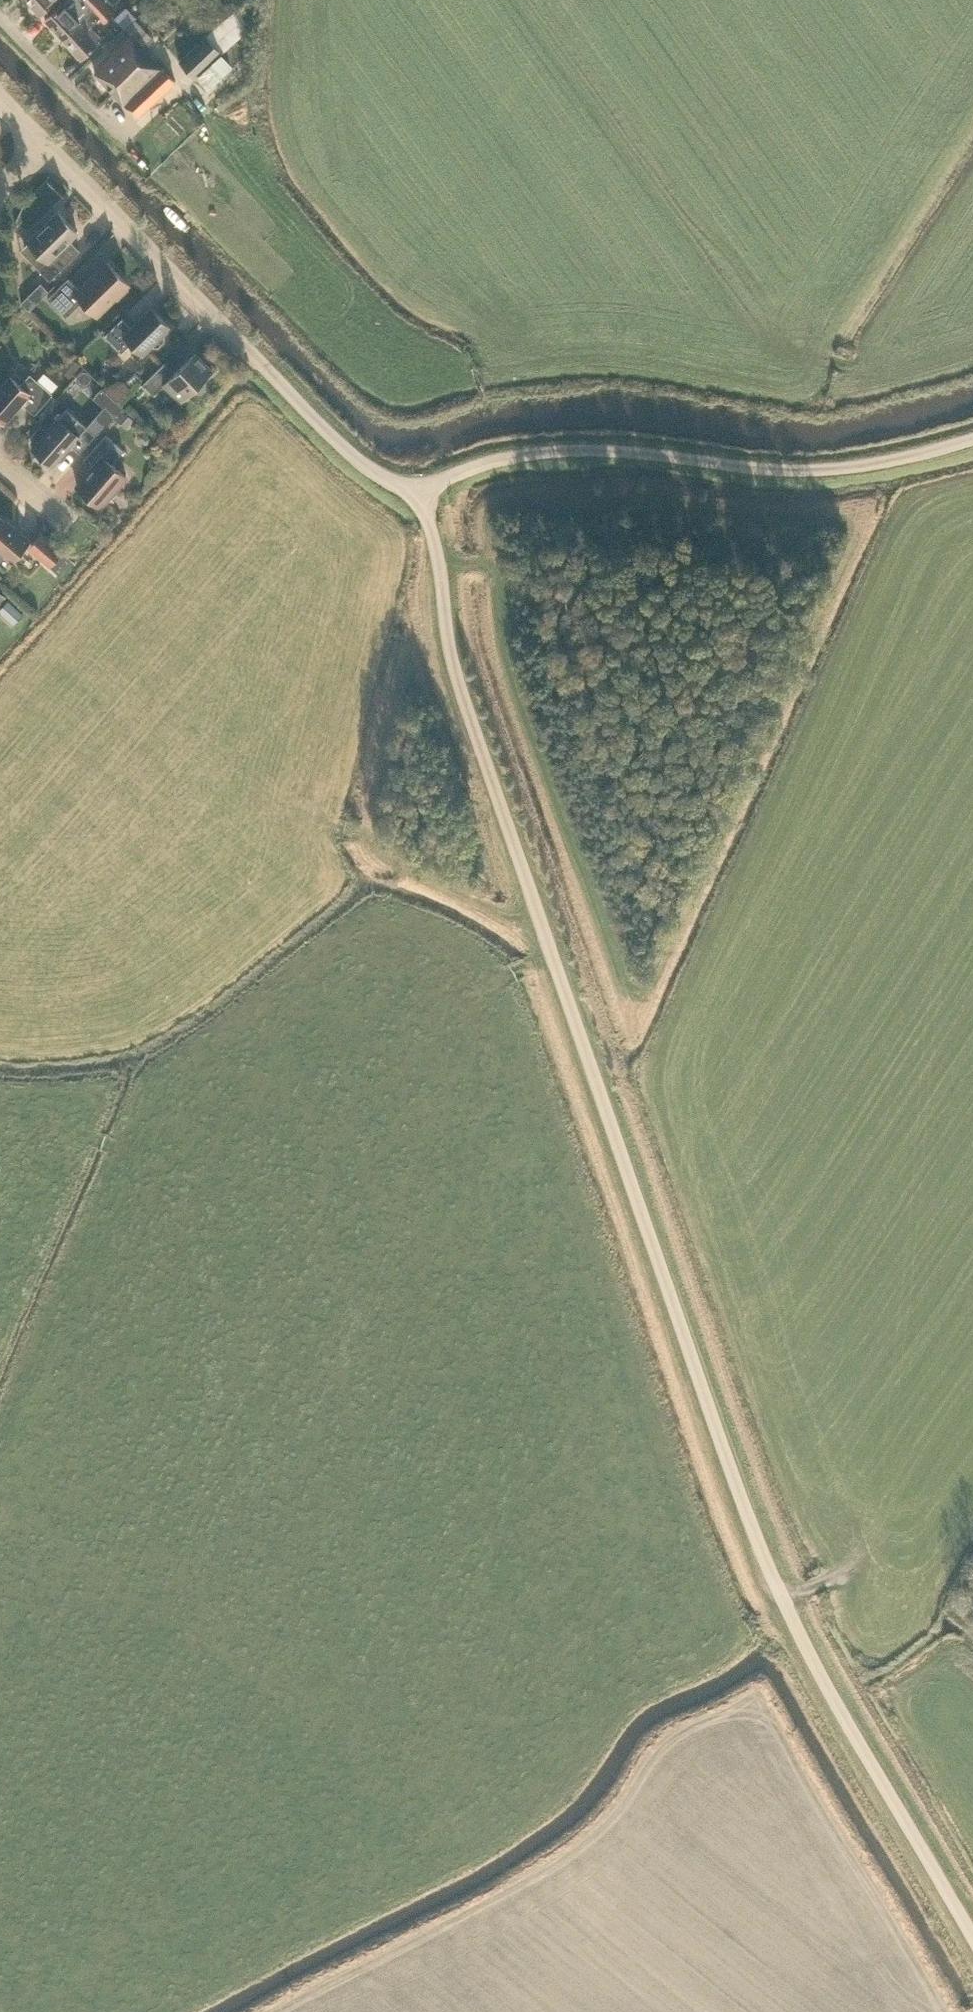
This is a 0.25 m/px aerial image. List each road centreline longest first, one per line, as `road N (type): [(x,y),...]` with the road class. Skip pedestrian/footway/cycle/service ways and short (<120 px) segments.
road 1 (unclassified): [(972,1937),(820,1673),(754,1529),(452,660),(421,485)]
road 2 (unclassified): [(972,438),(812,469),(559,450),(421,485)]
road 3 (unclassified): [(45,138),(327,430),(389,479),(421,485)]
road 4 (residential): [(91,108),(0,16)]

